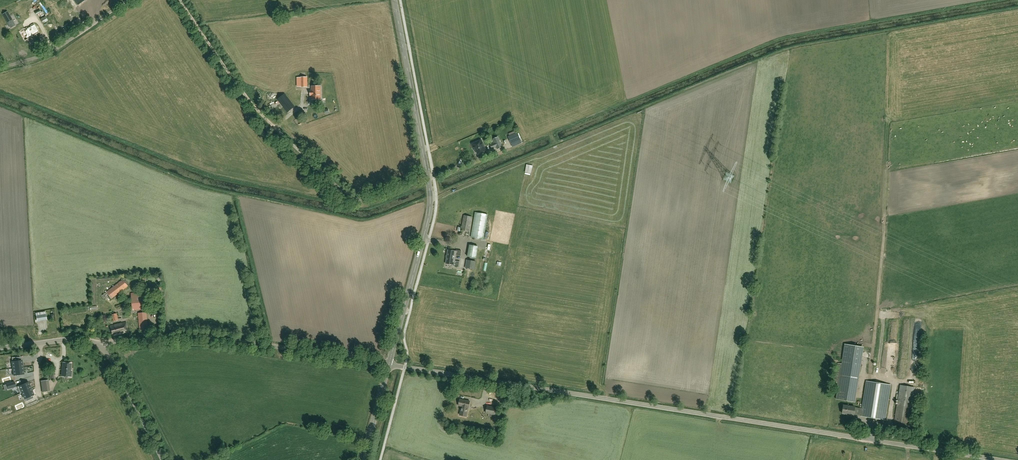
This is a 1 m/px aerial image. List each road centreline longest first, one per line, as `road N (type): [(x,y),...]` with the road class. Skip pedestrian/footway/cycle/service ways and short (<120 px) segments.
road 1 (unclassified): [(1000,459),(389,365)]
road 2 (unclassified): [(389,365),(202,336),(100,344)]
road 3 (tertiary): [(428,180),(428,218),(389,365)]
road 4 (unclassified): [(428,180),(358,199),(273,126)]
road 5 (tertiary): [(394,0),(428,180)]
road 6 (track): [(273,126),(180,0)]
road 7 (unclassified): [(0,68),(51,52),(127,0)]
road 8 (unclassified): [(163,459),(100,344)]

